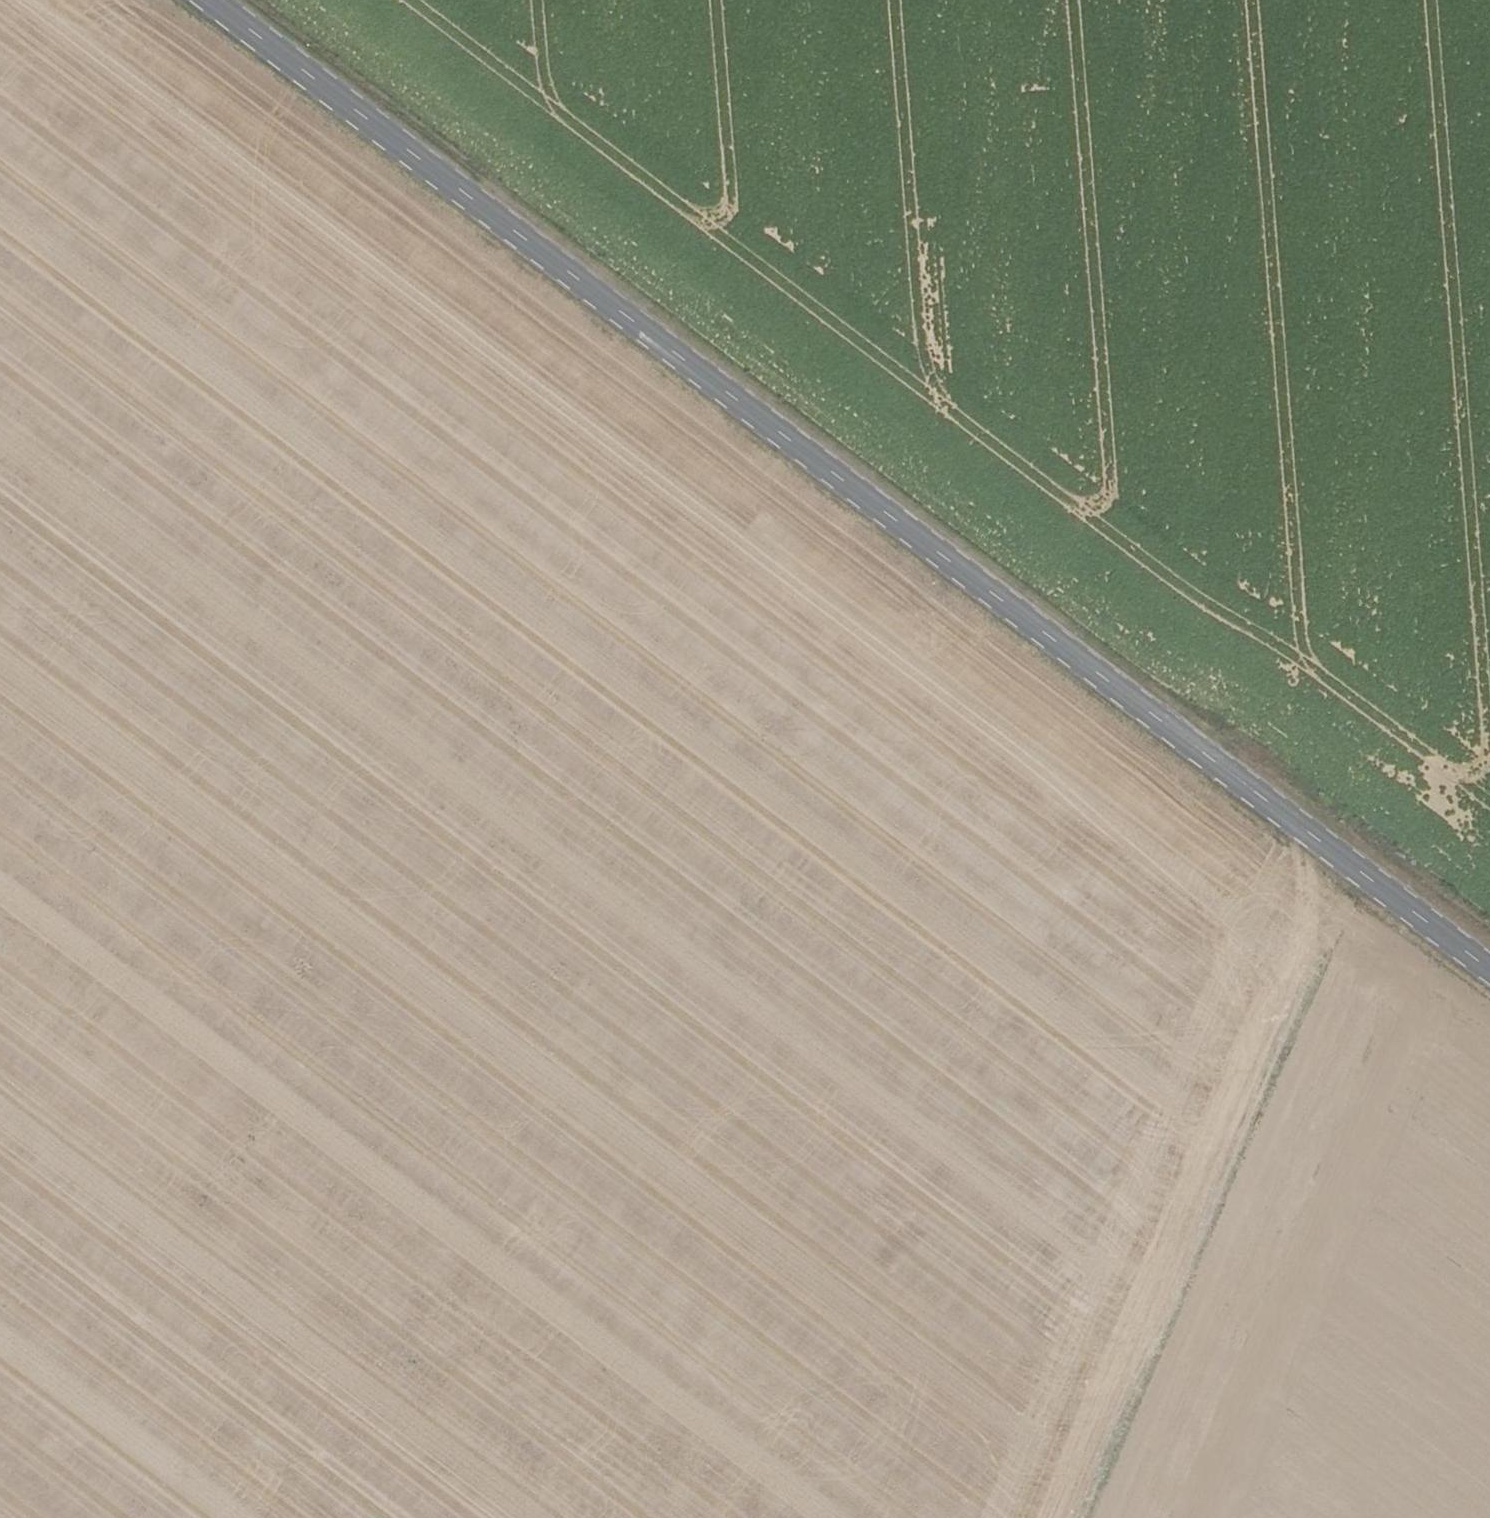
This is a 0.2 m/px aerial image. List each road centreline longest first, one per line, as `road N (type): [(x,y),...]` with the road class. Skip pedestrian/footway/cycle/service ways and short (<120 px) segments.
road 1 (tertiary): [(1489,971),(210,0)]

